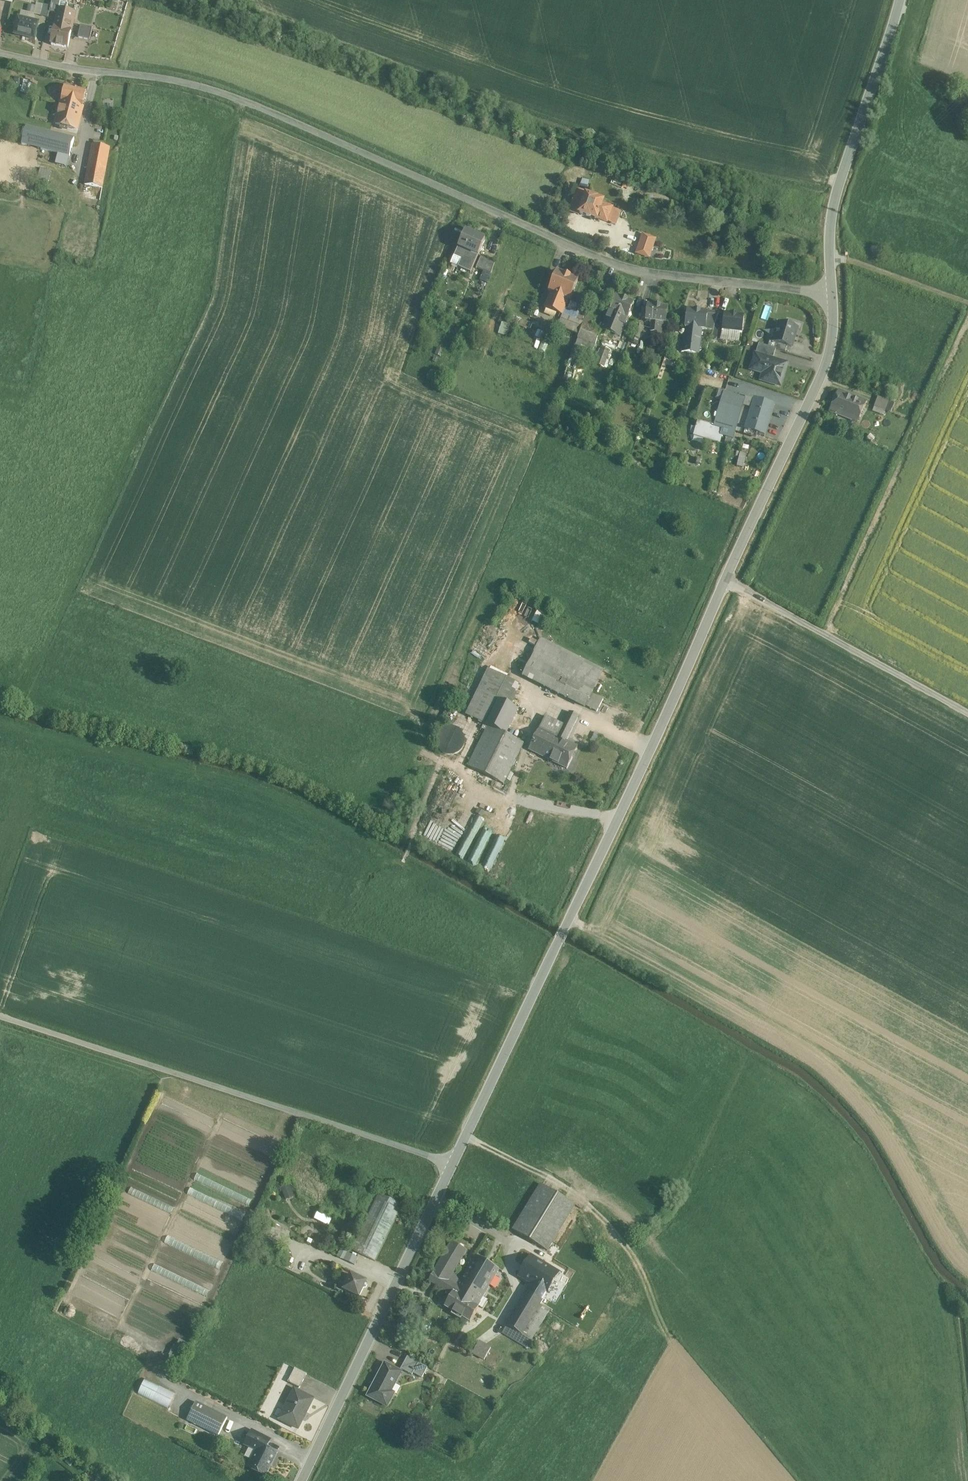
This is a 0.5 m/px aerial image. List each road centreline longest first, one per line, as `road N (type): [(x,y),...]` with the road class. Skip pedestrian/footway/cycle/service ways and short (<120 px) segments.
road 1 (unclassified): [(454,1167),(820,384),(834,294)]
road 2 (residential): [(0,49),(175,76),(228,93),(628,265),(834,294)]
road 3 (unclassified): [(0,1015),(454,1167)]
road 4 (unclassified): [(300,1480),(454,1167)]
road 5 (unclassified): [(834,294),(837,195),(901,0)]
road 6 (track): [(967,712),(726,583)]

